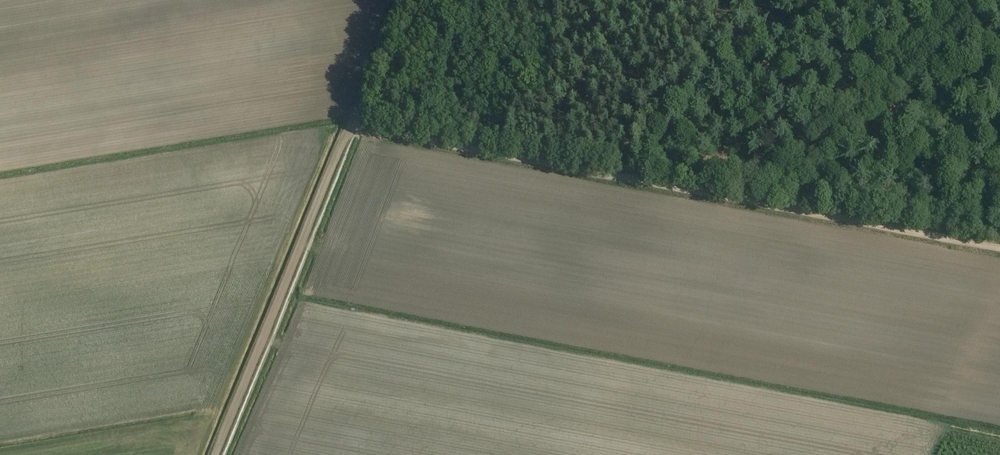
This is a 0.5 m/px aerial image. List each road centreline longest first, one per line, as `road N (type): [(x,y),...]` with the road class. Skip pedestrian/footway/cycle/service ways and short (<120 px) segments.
road 1 (track): [(742,199),(353,125)]
road 2 (track): [(216,454),(353,125)]
road 3 (track): [(742,199),(959,0)]
road 4 (track): [(999,246),(742,199)]
road 5 (track): [(353,125),(404,0)]

